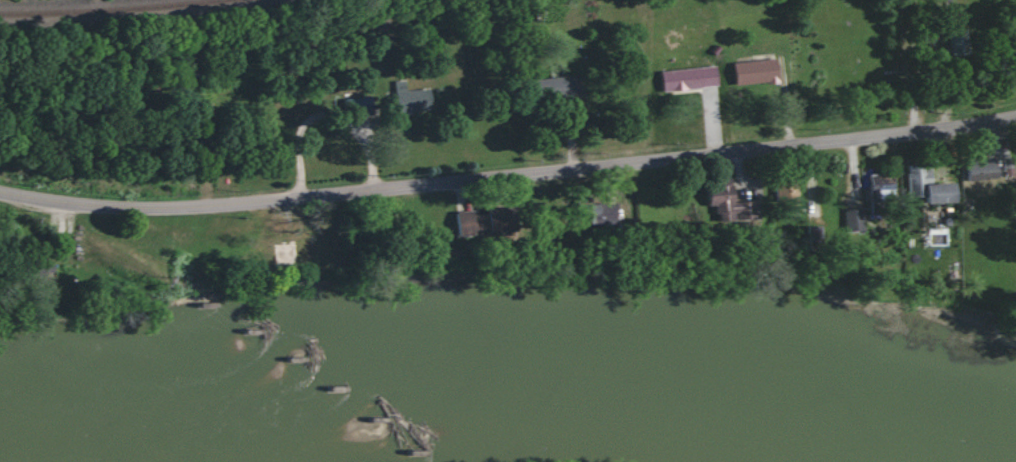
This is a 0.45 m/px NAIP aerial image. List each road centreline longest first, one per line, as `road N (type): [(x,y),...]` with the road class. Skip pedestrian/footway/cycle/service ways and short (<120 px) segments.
road 1 (residential): [(0,197),(101,210),(259,205),(1015,118)]

